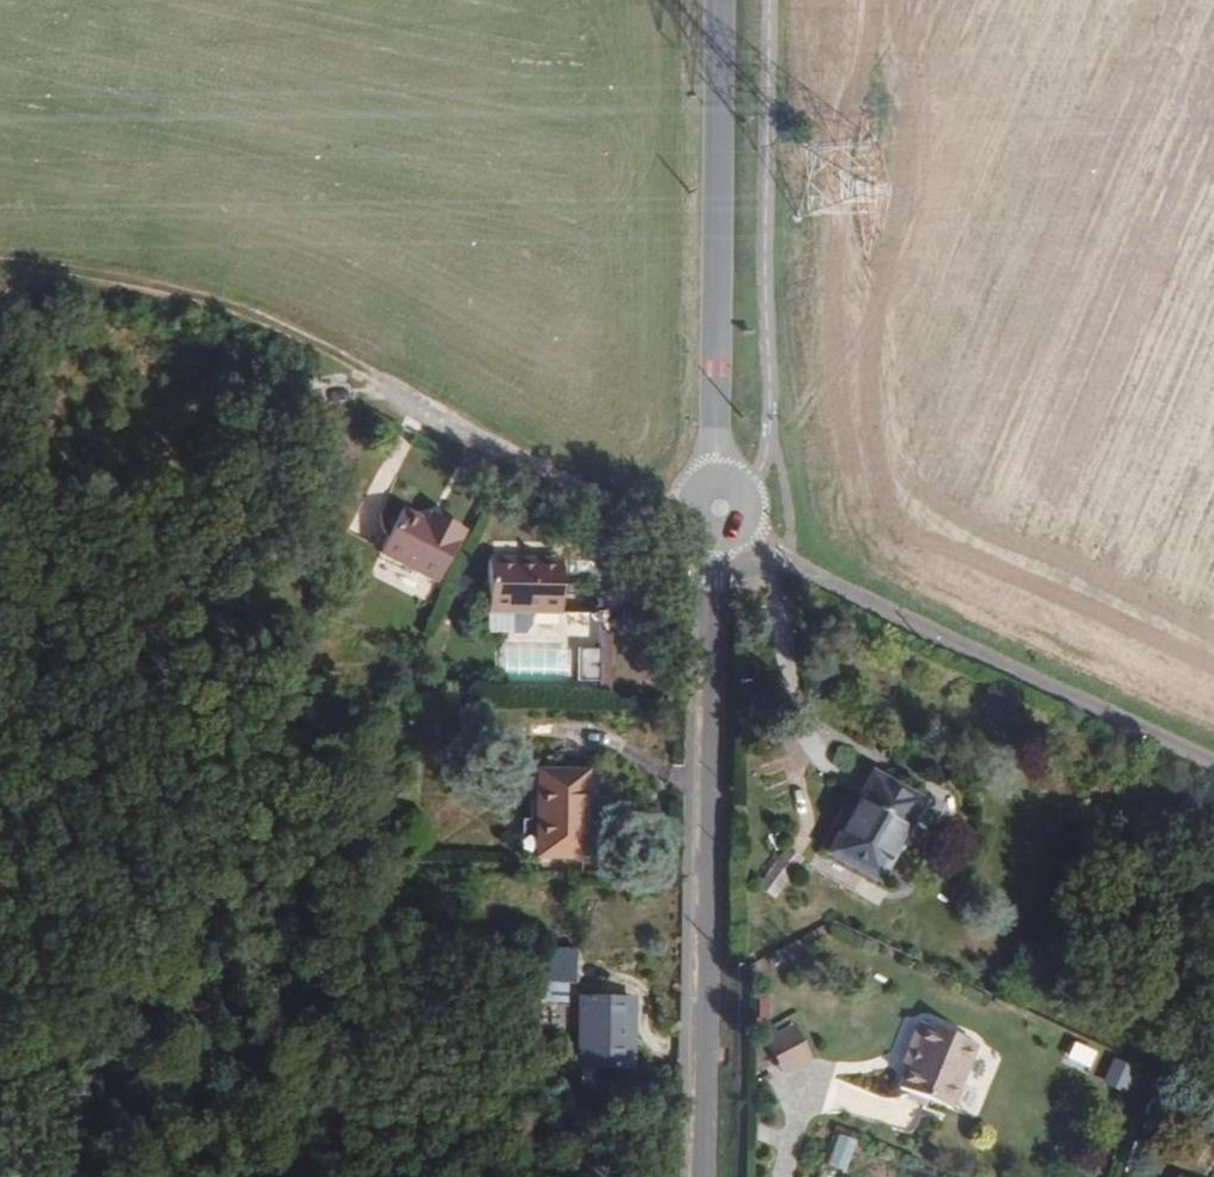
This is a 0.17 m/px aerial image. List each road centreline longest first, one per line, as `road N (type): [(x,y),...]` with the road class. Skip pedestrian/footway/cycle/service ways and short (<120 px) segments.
road 1 (unclassified): [(717,535),(705,1176)]
road 2 (unclassified): [(737,527),(785,562),(1213,765)]
road 3 (unclassified): [(716,0),(715,482)]
road 4 (track): [(391,393),(227,302),(143,281),(0,275)]
road 5 (unclassified): [(692,517),(391,393)]

